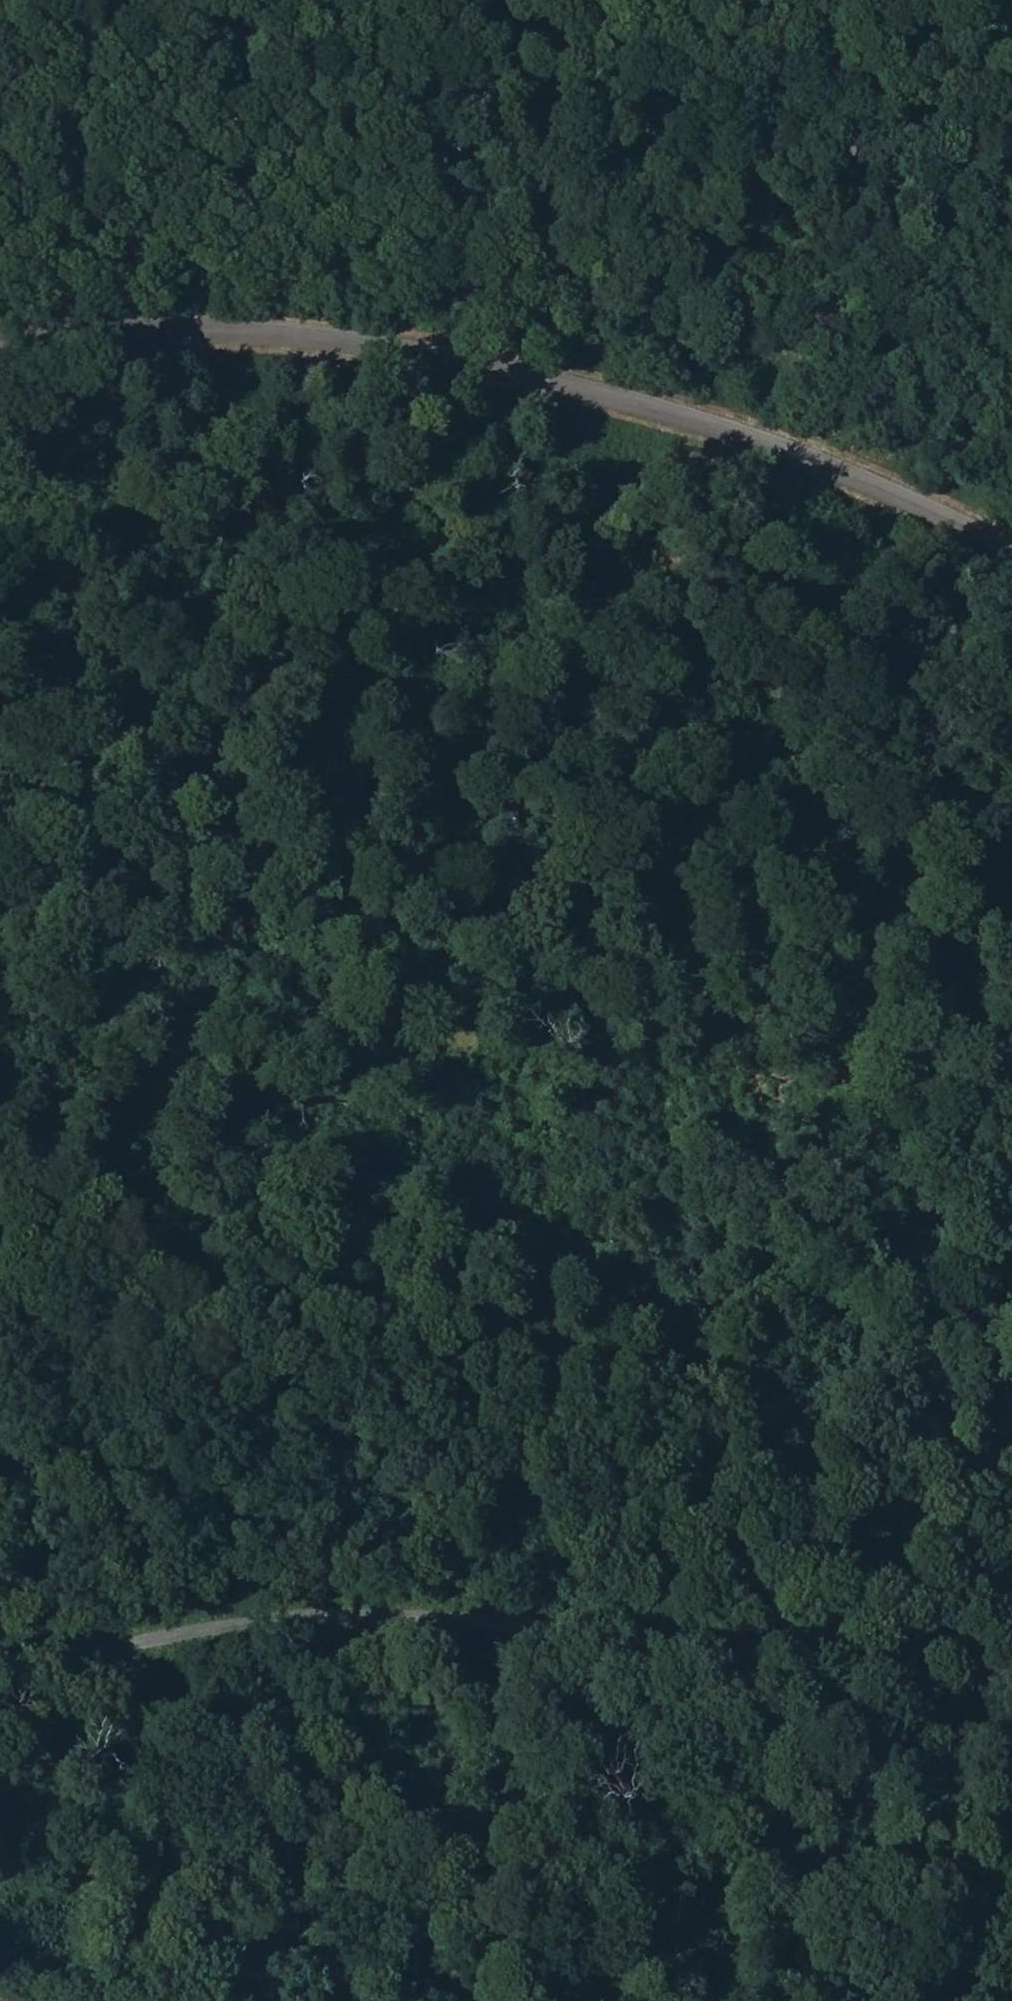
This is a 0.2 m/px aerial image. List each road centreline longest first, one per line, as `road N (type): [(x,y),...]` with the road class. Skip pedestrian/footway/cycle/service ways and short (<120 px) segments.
road 1 (tertiary): [(0,336),(138,331),(293,338),(490,372),(677,419),(853,478),(1011,550)]
road 2 (unclassified): [(0,1670),(284,1616),(571,1629),(859,1684),(1011,1747)]

